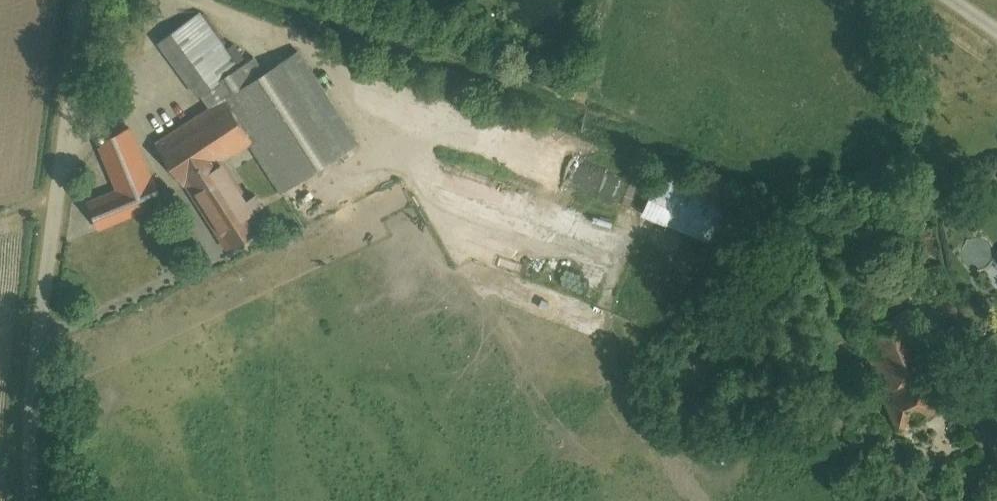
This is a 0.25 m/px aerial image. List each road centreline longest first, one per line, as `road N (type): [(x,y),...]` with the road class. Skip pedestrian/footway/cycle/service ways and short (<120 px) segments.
road 1 (unclassified): [(34,500),(40,307),(87,0)]

